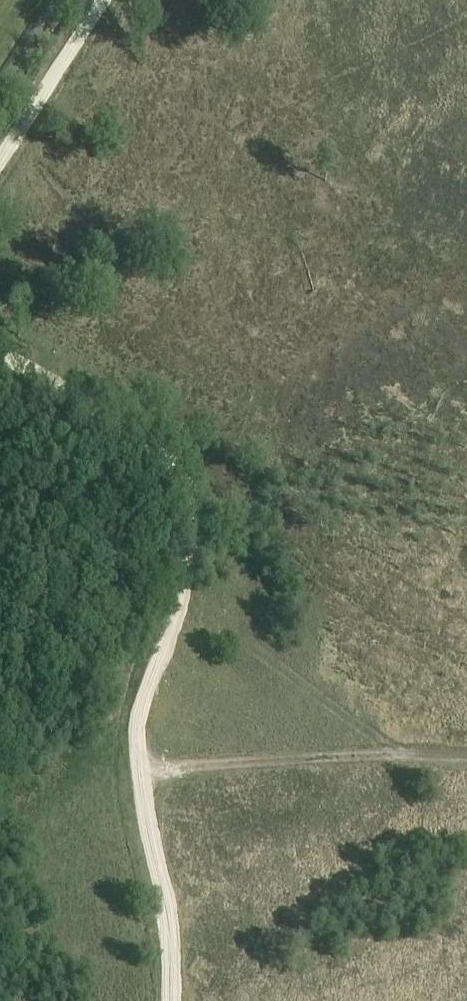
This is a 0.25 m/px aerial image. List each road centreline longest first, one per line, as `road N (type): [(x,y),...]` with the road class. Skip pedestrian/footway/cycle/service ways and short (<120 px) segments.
road 1 (track): [(170,1000),(135,732),(190,558),(196,512),(187,477),(163,445),(0,349)]
road 2 (track): [(137,775),(314,756),(466,761)]
road 3 (track): [(0,159),(102,0)]

